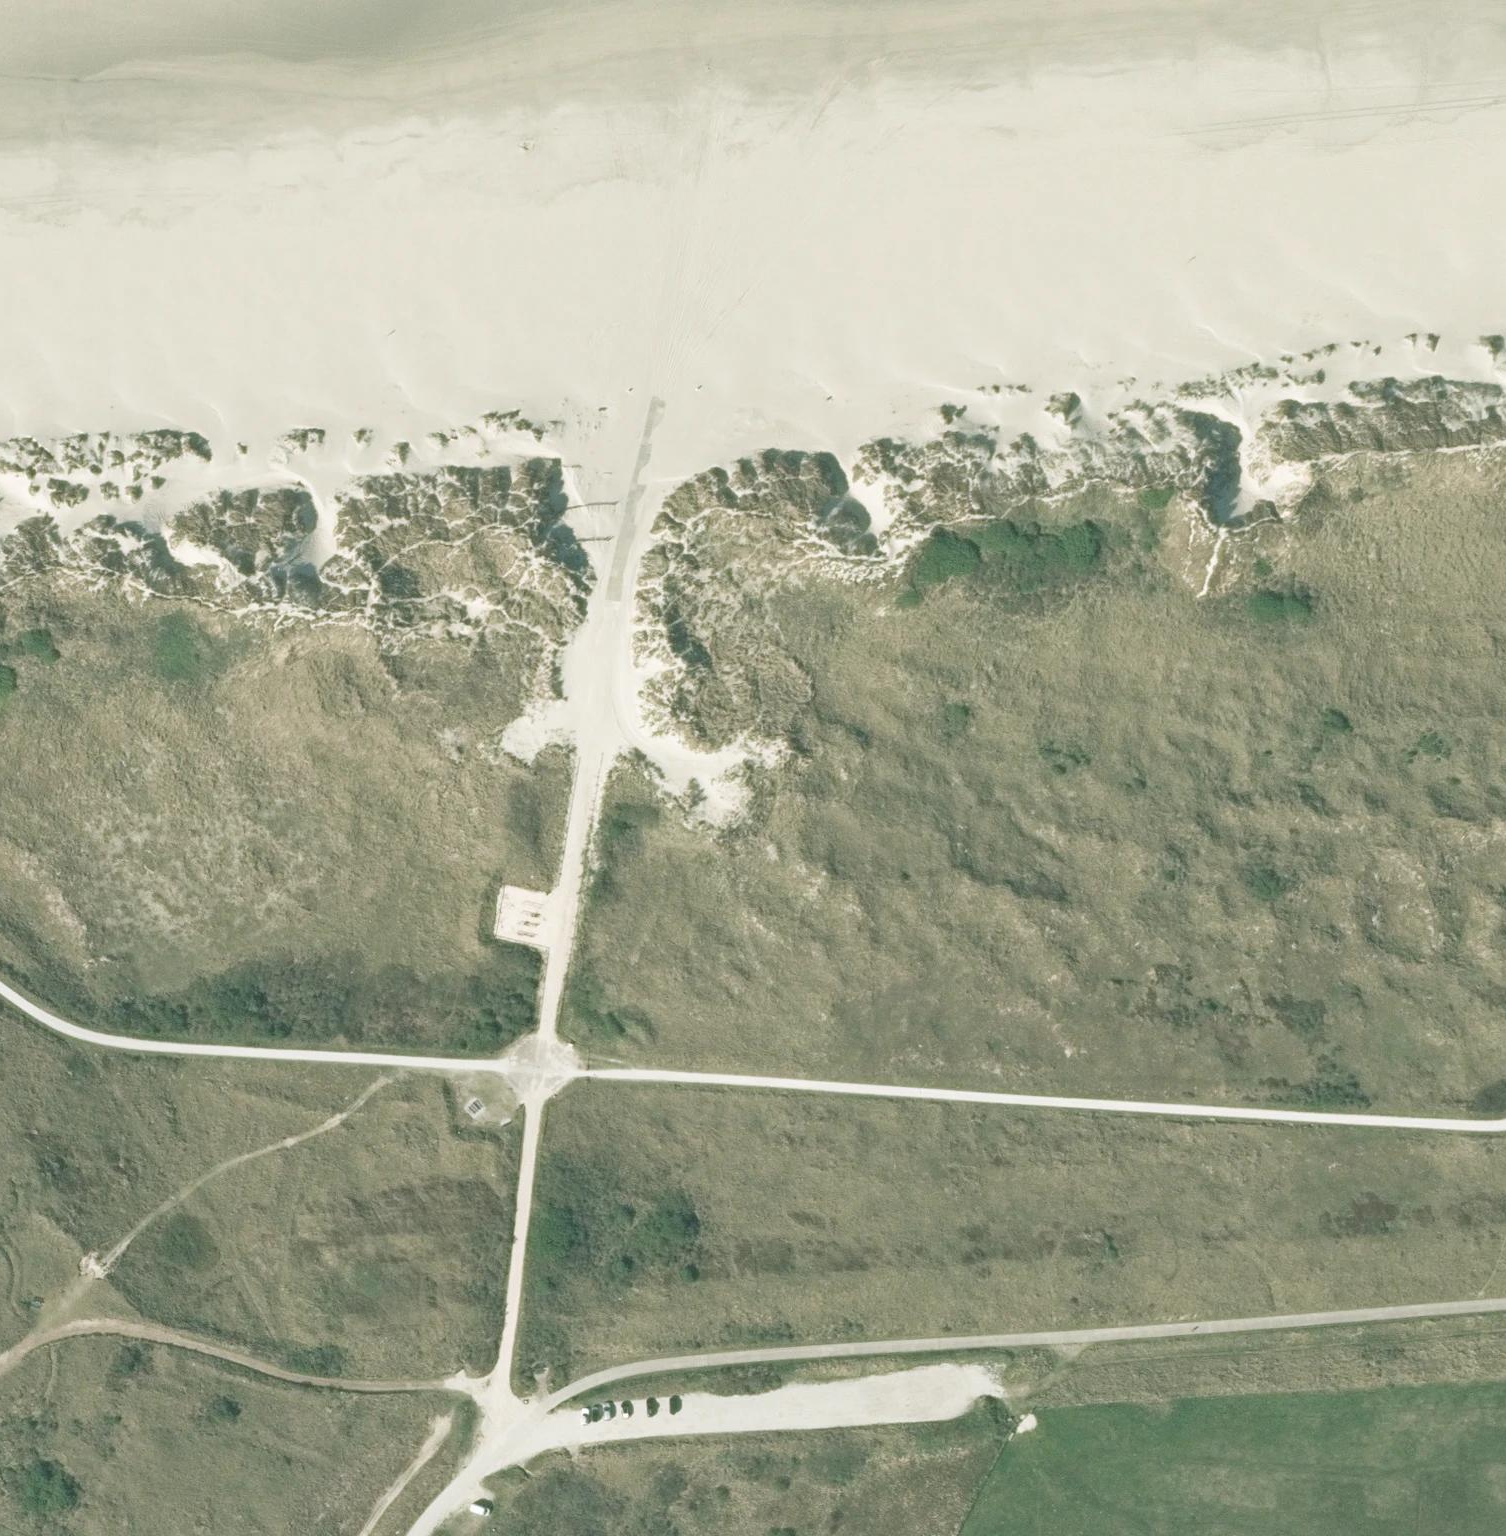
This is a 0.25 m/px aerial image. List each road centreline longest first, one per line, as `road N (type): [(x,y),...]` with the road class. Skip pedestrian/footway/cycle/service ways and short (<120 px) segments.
road 1 (track): [(991,1393),(1061,1370),(1505,1334)]
road 2 (unclassified): [(426,1535),(500,1431)]

